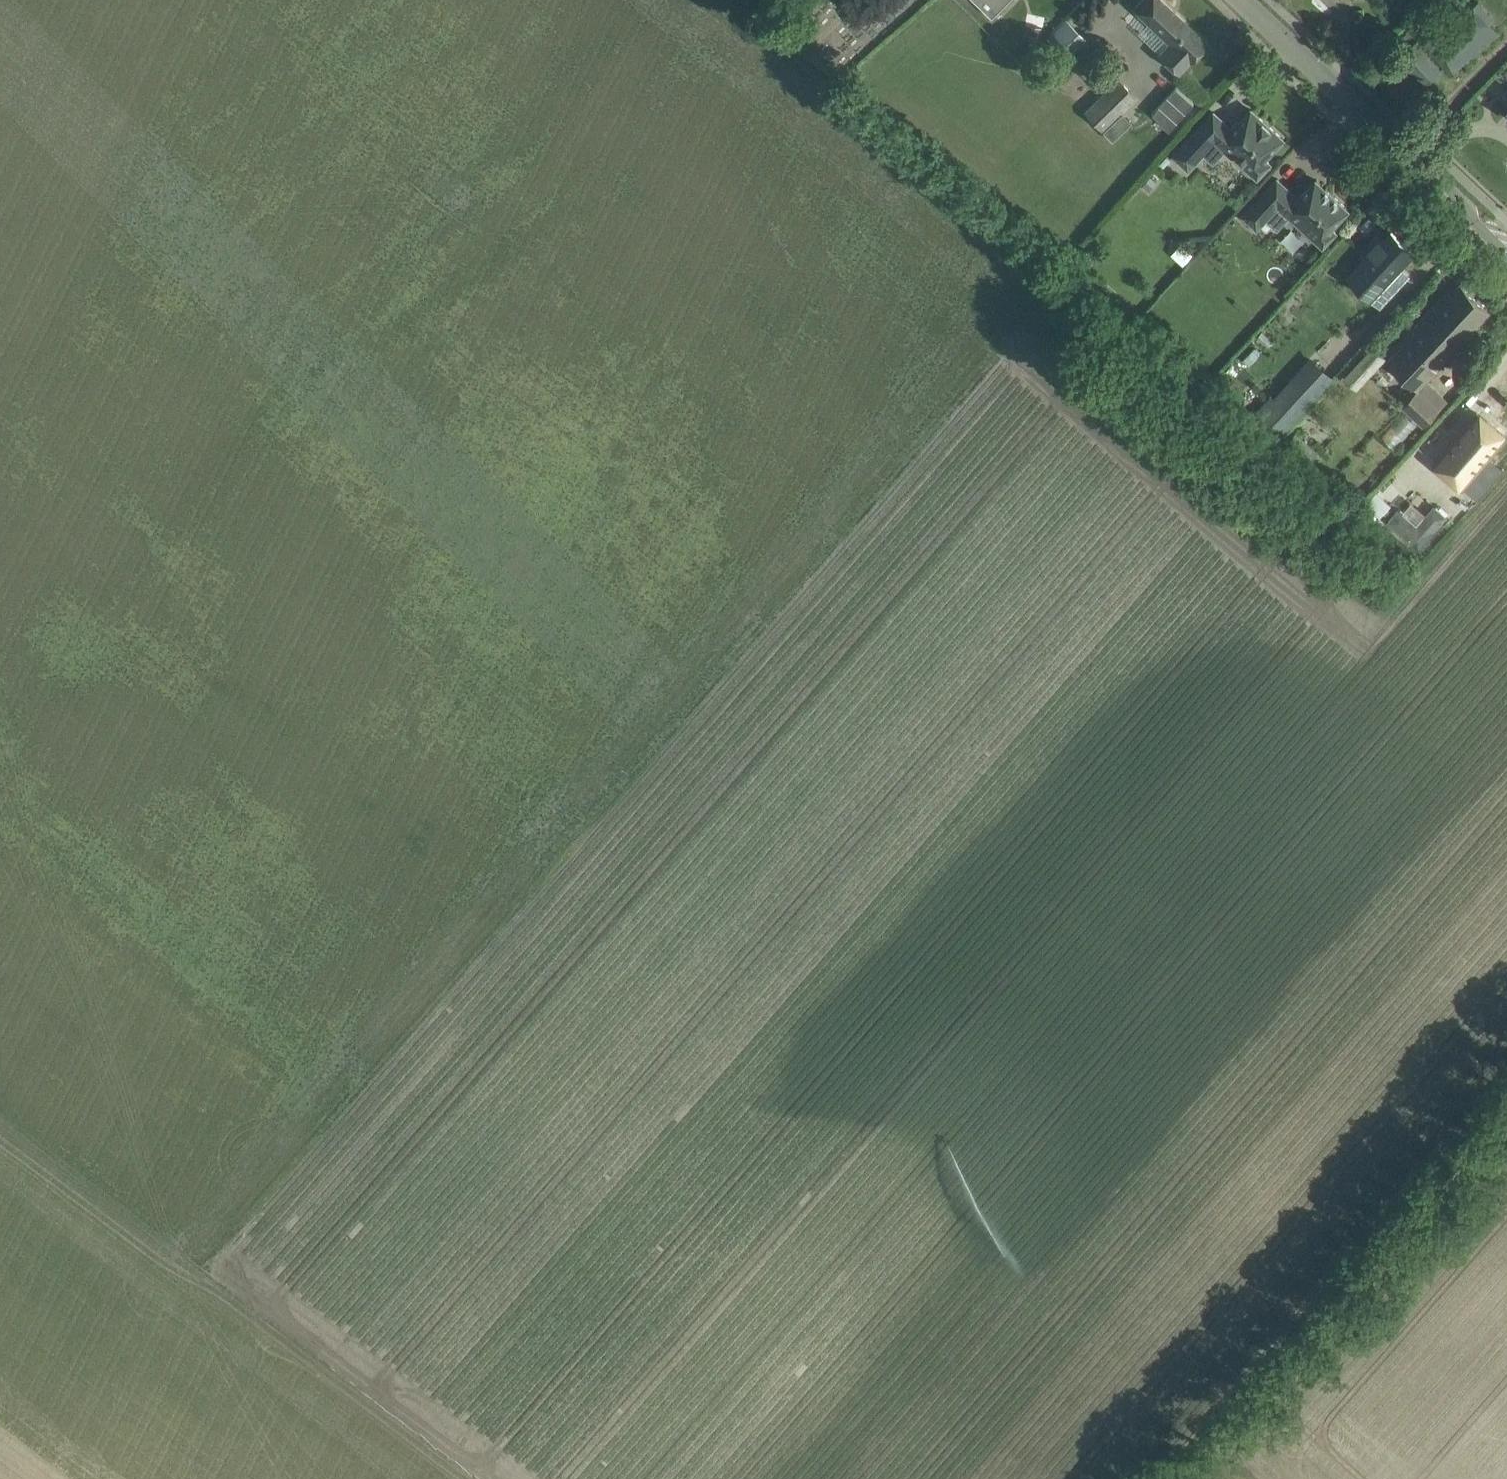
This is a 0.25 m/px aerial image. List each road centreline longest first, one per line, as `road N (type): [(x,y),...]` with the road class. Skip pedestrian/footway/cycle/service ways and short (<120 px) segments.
road 1 (track): [(1506,1113),(1187,1478)]
road 2 (tertiary): [(1506,252),(1241,0)]

